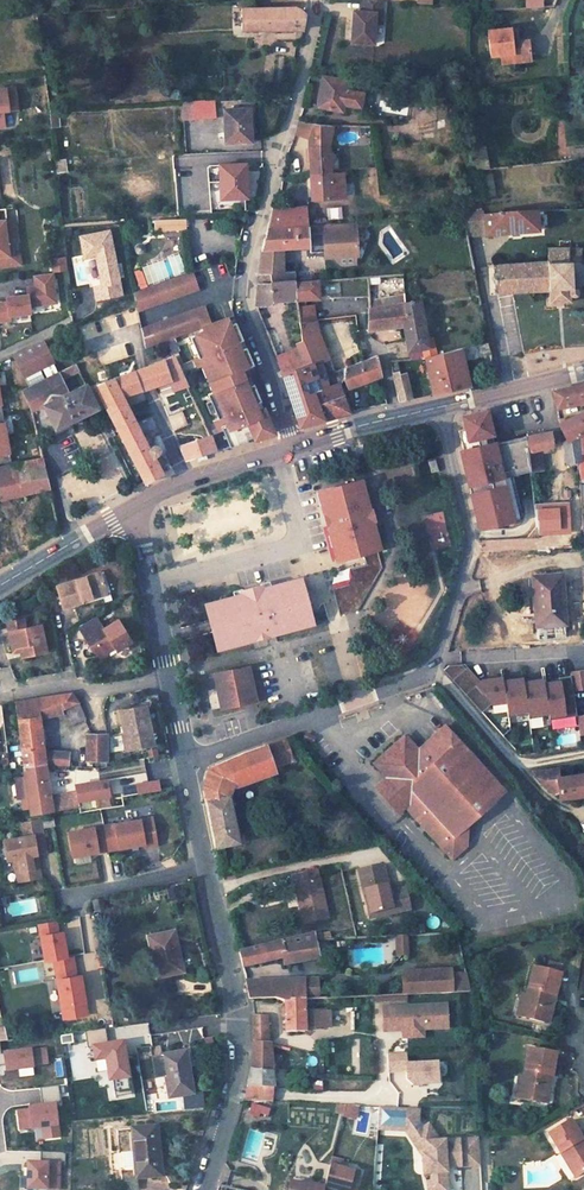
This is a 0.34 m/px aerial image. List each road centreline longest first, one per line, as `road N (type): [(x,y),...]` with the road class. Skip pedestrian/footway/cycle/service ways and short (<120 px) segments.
road 1 (residential): [(189,763),(432,679),(471,565),(472,536),(441,408)]
road 2 (residential): [(318,0),(244,267),(244,301),(293,447)]
road 3 (residential): [(189,763),(241,1035),(209,1189)]
road 4 (residential): [(151,583),(304,541),(280,451)]
road 5 (residential): [(169,676),(105,690),(61,686),(0,695)]
road 6 (secondary): [(134,509),(280,451)]
road 7 (secondary): [(0,585),(134,509)]
road 8 (residential): [(483,269),(506,392)]

